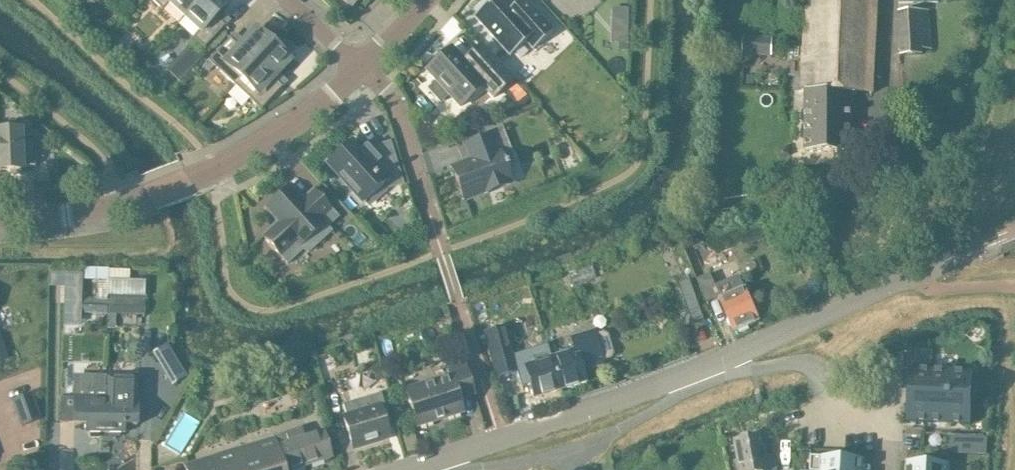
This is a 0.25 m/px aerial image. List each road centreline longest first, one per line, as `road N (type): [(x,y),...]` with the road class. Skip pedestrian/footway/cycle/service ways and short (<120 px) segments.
road 1 (unclassified): [(704,368),(912,272),(1014,236)]
road 2 (unclassified): [(409,469),(704,368)]
road 3 (residential): [(704,368),(807,366),(841,416),(879,422),(888,439),(886,469)]
road 4 (residential): [(148,194),(284,130),(361,69)]
road 5 (residential): [(441,252),(393,99),(361,69)]
road 6 (residential): [(148,194),(66,217),(0,221)]

